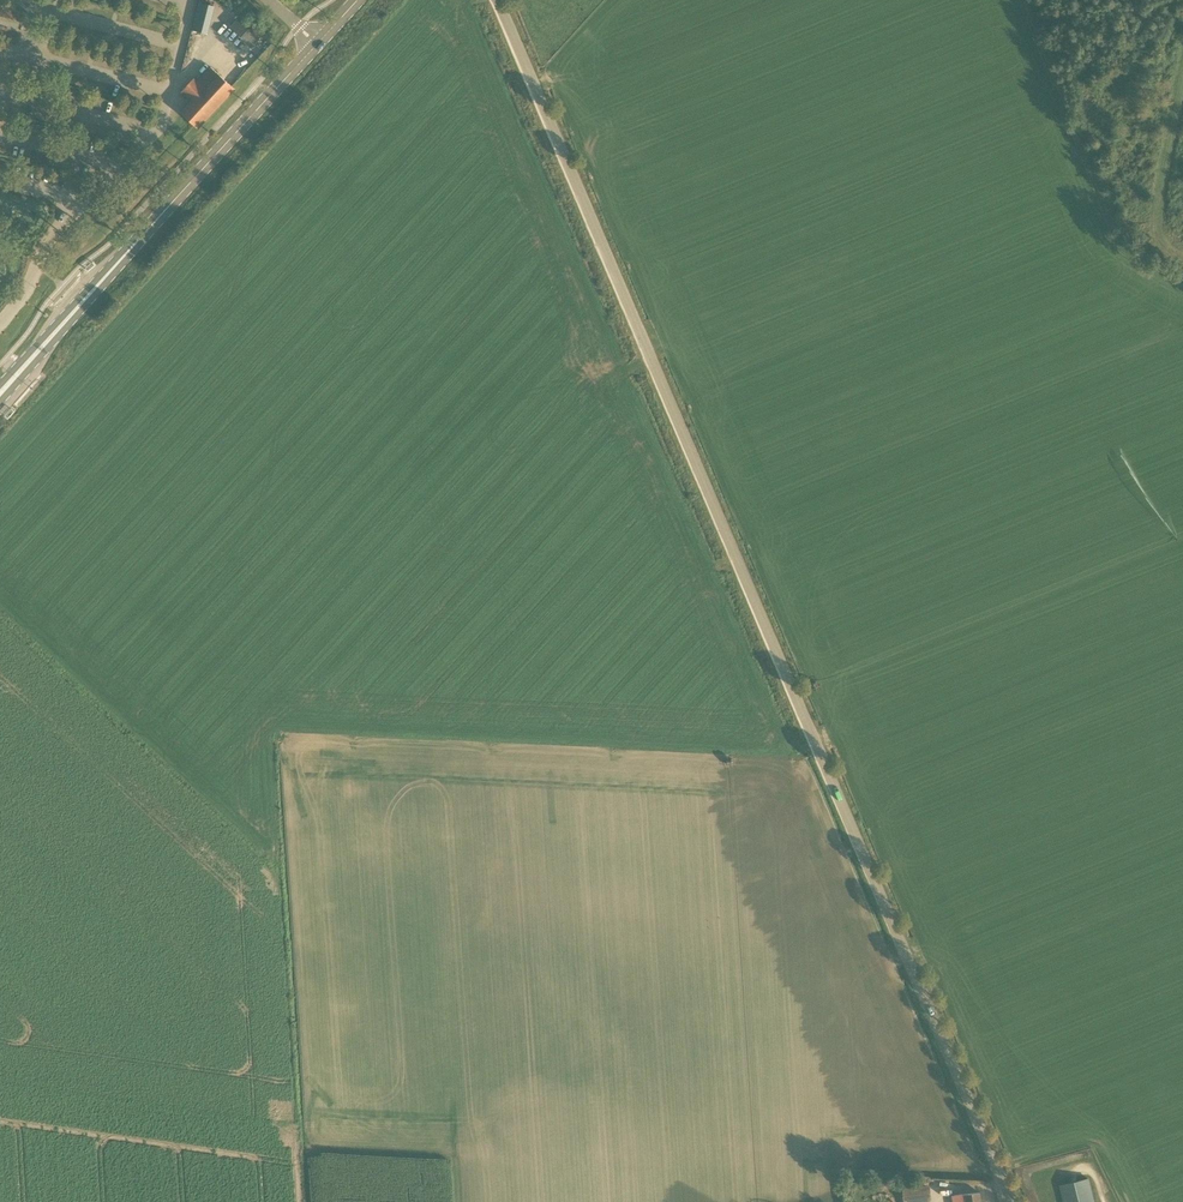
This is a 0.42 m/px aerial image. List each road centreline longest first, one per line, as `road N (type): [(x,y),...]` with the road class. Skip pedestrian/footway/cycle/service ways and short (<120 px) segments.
road 1 (unclassified): [(1009,1201),(498,0)]
road 2 (secondary): [(22,370),(318,44)]

